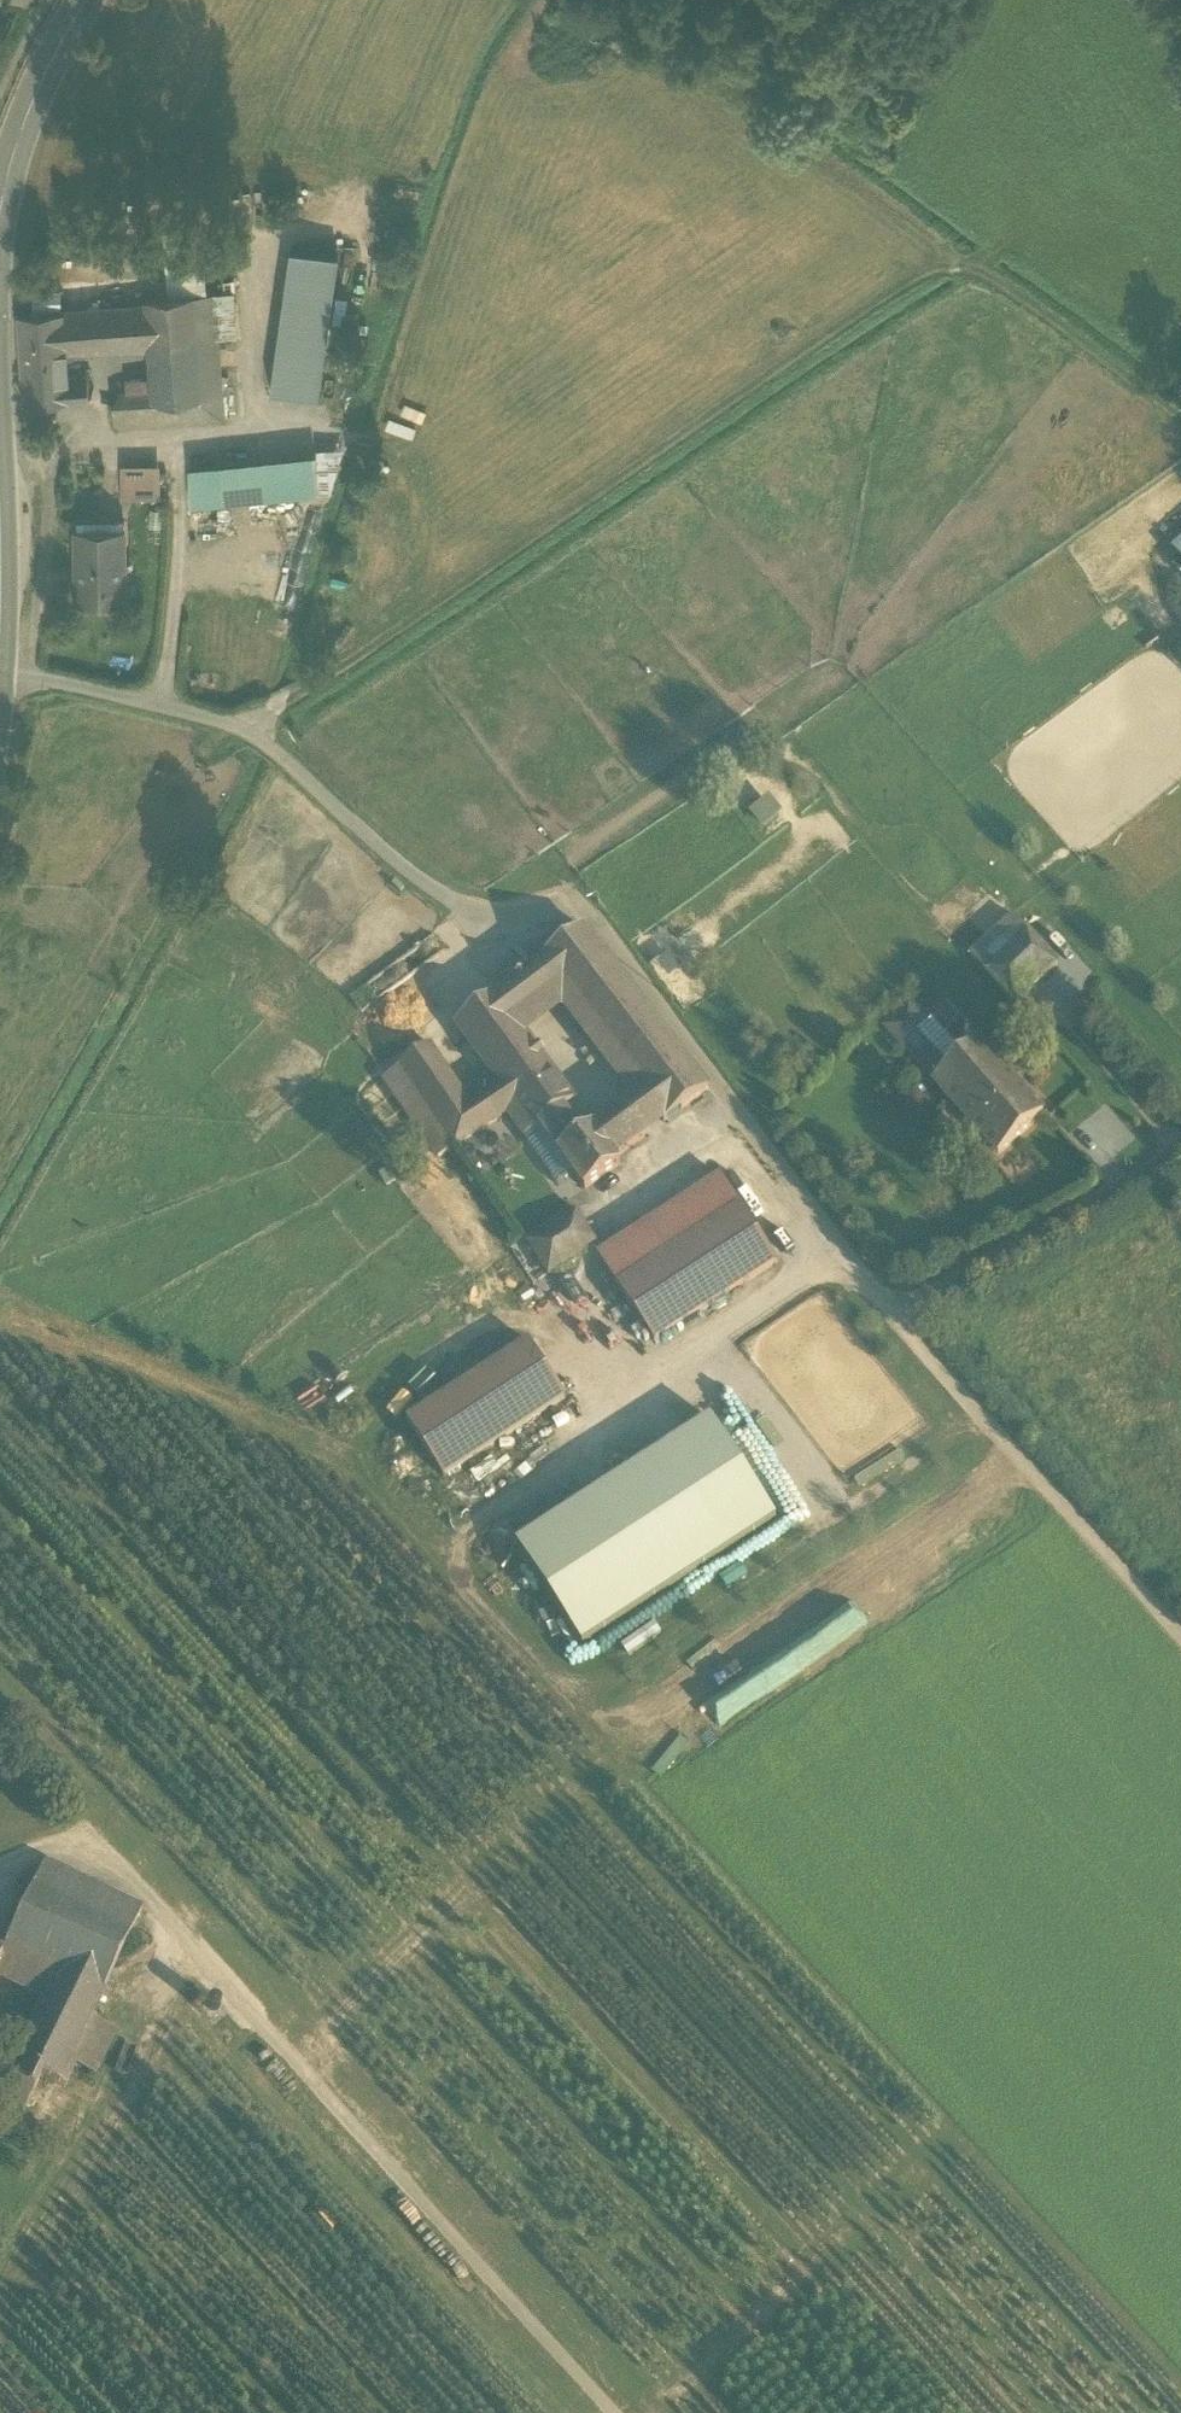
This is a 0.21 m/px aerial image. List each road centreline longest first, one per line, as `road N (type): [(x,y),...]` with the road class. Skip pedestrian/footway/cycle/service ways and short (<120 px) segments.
road 1 (unclassified): [(1180,1147),(893,1311),(583,912),(443,910),(245,727),(0,668)]
road 2 (track): [(245,727),(934,265),(987,275),(1180,417)]
road 3 (track): [(603,2412),(146,1904)]
road 4 (track): [(893,1311),(1180,1628)]
road 5 (track): [(840,1245),(618,1392)]
road 6 (primary): [(88,0),(8,171),(0,218)]

